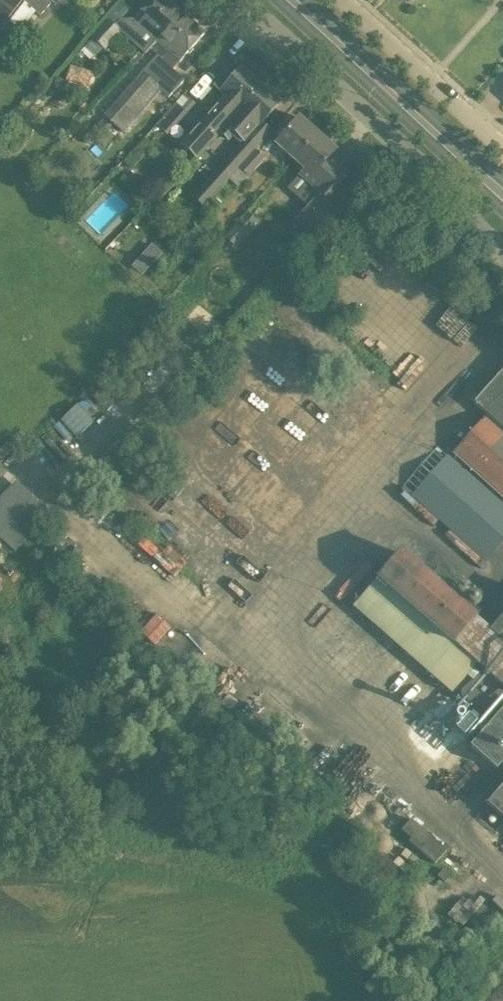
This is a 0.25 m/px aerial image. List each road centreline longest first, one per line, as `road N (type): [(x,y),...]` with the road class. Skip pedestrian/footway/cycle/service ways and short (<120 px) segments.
road 1 (unclassified): [(502,251),(441,181),(240,0)]
road 2 (primary): [(502,192),(299,0)]
road 3 (unclassified): [(345,0),(502,146)]

